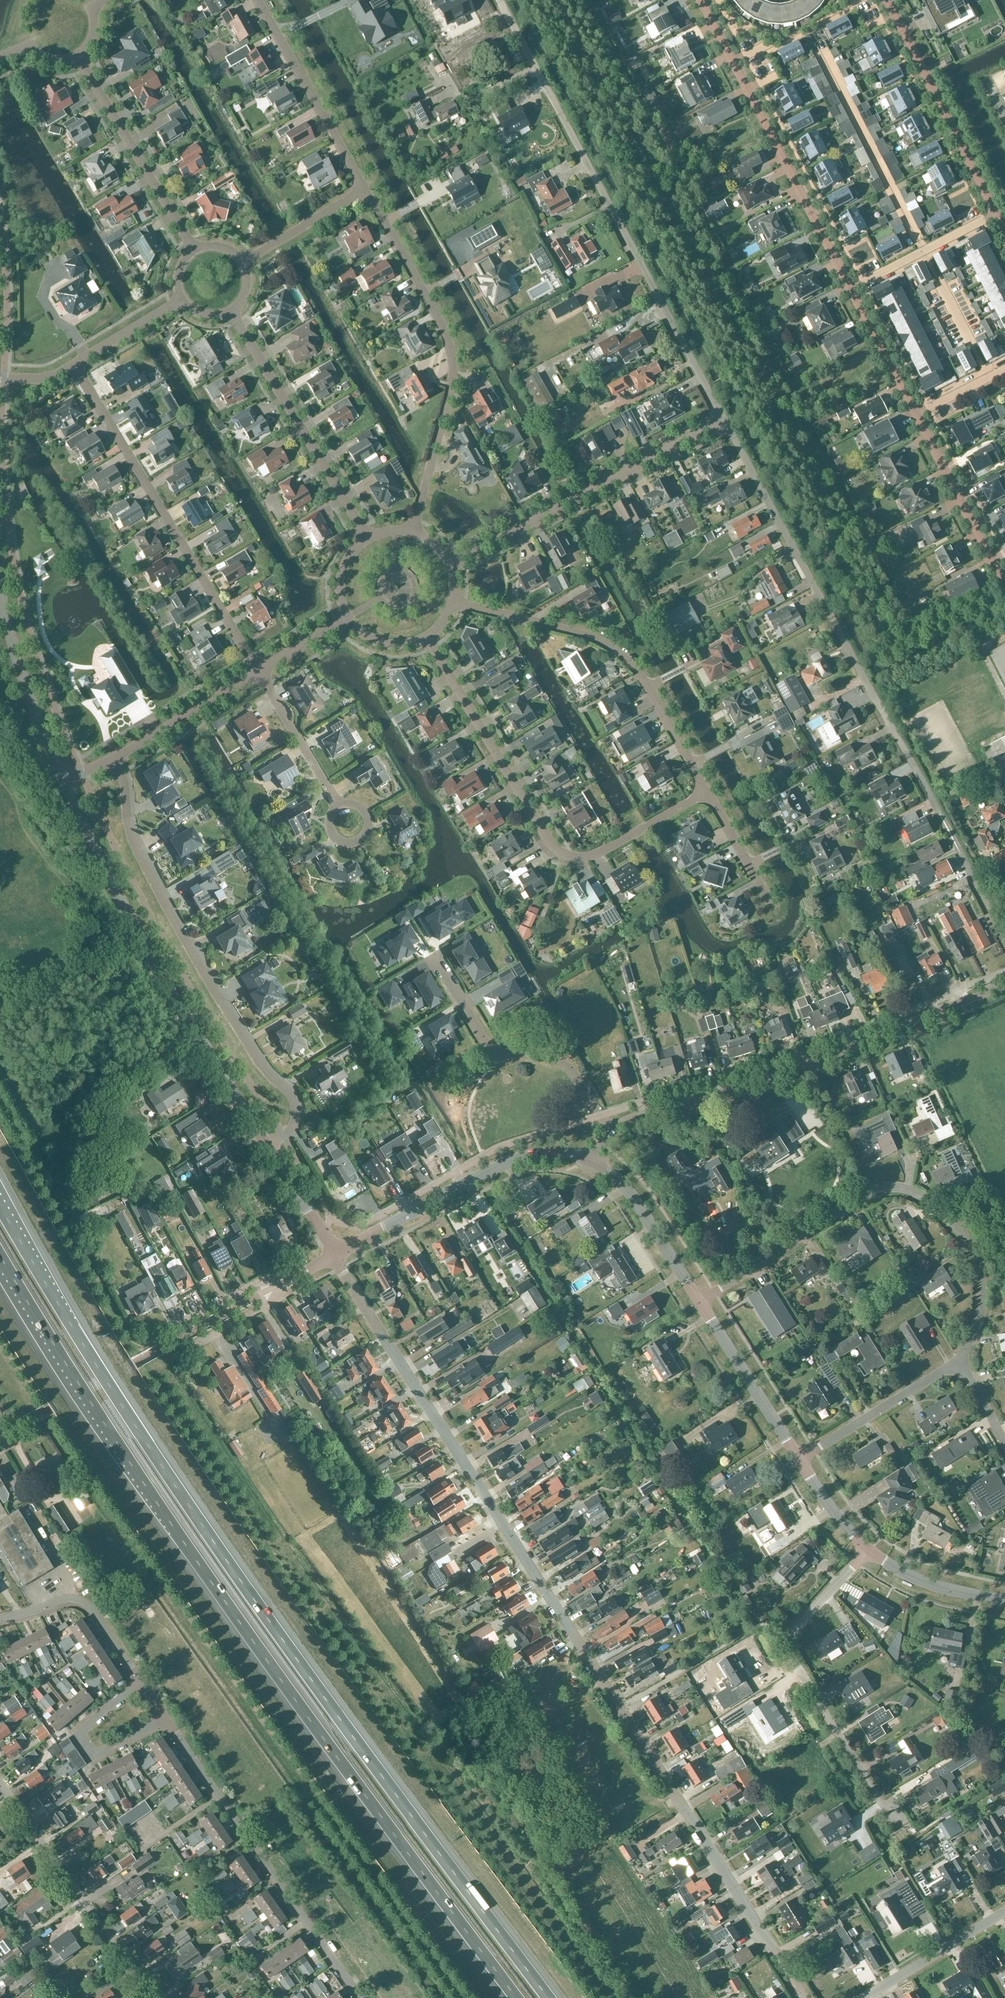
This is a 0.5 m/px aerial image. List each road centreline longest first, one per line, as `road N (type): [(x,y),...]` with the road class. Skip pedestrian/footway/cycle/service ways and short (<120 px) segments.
road 1 (motorway): [(549,1997),(210,1540),(0,1206)]
road 2 (motorway): [(0,1256),(175,1529),(518,1997)]
road 3 (unclassified): [(803,1997),(336,1255)]
road 4 (unclassified): [(1004,944),(723,421)]
road 5 (unclassified): [(723,421),(499,0)]
road 6 (residential): [(270,1151),(294,1123),(294,1100),(233,1022),(163,901),(132,841),(113,757)]
road 7 (residential): [(699,1302),(860,1198),(903,1189),(954,1225),(980,1265),(981,1312),(958,1362)]
road 8 (unclassified): [(64,782),(159,968),(270,1151)]
road 9 (unclassified): [(614,1131),(641,1115),(799,1069),(1004,985)]
road 10 (residential): [(426,637),(549,840),(566,854),(598,853),(706,790)]
road 11 (residential): [(412,533),(450,393),(451,354),(366,190)]
road 12 (residential): [(258,671),(73,364)]
road 13 (unclassified): [(899,1836),(783,1642),(870,1550)]
road 14 (residential): [(706,790),(643,680),(619,654),(581,634),(452,601)]
road 15 (residential): [(357,1997),(164,1722)]
road 16 (residential): [(449,565),(723,421)]
road 17 (unclassified): [(336,1255),(510,1161),(556,1154),(594,1161)]
road 18 (residential): [(367,538),(233,310)]
road 19 (residential): [(436,959),(493,1052),(558,1061),(614,1131)]
road 20 (residential): [(151,1997),(0,1782)]
road 21 (residential): [(733,63),(850,287)]
road 22 (residential): [(995,214),(888,0)]
road 23 (residential): [(194,251),(77,57)]
road 24 (residential): [(366,190),(257,0)]
road 25 (unclassified): [(0,592),(64,782)]
road 26 (residential): [(916,414),(1004,585)]
road 27 (unclassified): [(164,1722),(93,1757),(76,1732),(139,1683)]
road 28 (unclassified): [(699,1302),(800,1461)]
road 29 (residential): [(958,1362),(800,1461)]
road 30 (residential): [(139,1683),(84,1602),(65,1600),(0,1622)]
road 31 (unclassified): [(594,1161),(629,1193),(699,1302)]
road 32 (residential): [(258,671),(113,757)]
road 33 (residential): [(850,287),(995,214)]
road 34 (unclassified): [(1004,1915),(866,1997)]
road 35 (residential): [(336,805),(258,671)]
road 36 (residential): [(276,1284),(259,1282),(140,1343)]
road 37 (unclassified): [(870,1550),(925,1582),(1004,1601)]
road 38 (residential): [(242,263),(366,190)]
road 39 (residential): [(850,287),(916,414)]
road 40 (residential): [(733,63),(856,0)]
road 41 (residential): [(774,908),(706,790)]
road 42 (residential): [(73,364),(183,300)]
road 43 (unclassified): [(270,1151),(336,1255)]
road 44 (residential): [(184,1350),(274,1302),(276,1284)]

